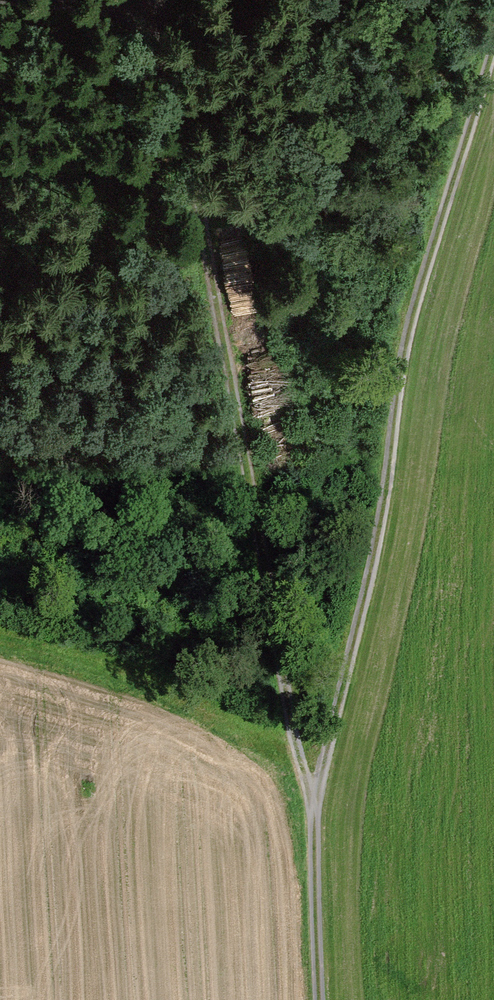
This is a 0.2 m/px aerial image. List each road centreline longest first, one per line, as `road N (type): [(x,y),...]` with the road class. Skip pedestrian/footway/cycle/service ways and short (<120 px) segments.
road 1 (track): [(322,999),(314,803),(286,708),(214,256),(138,23),(0,11)]
road 2 (track): [(314,803),(383,520),(401,362),(493,43)]

